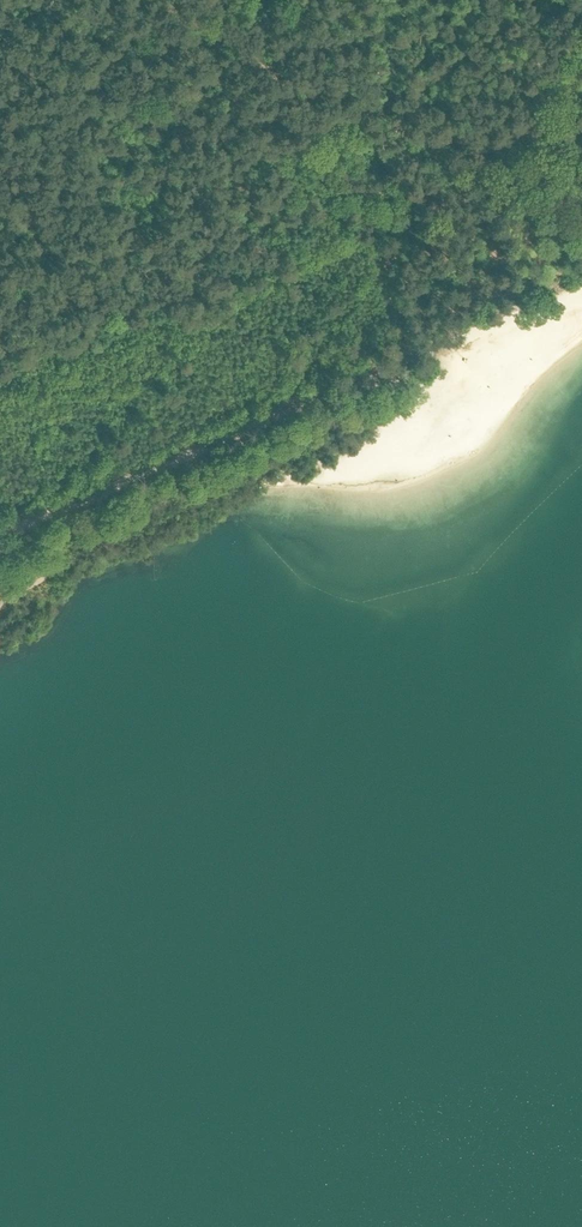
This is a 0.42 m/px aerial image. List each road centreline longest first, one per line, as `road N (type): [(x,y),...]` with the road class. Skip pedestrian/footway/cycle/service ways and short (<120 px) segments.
road 1 (track): [(203,0),(331,132),(384,266)]
road 2 (track): [(239,428),(0,531)]
road 3 (track): [(274,412),(406,358)]

